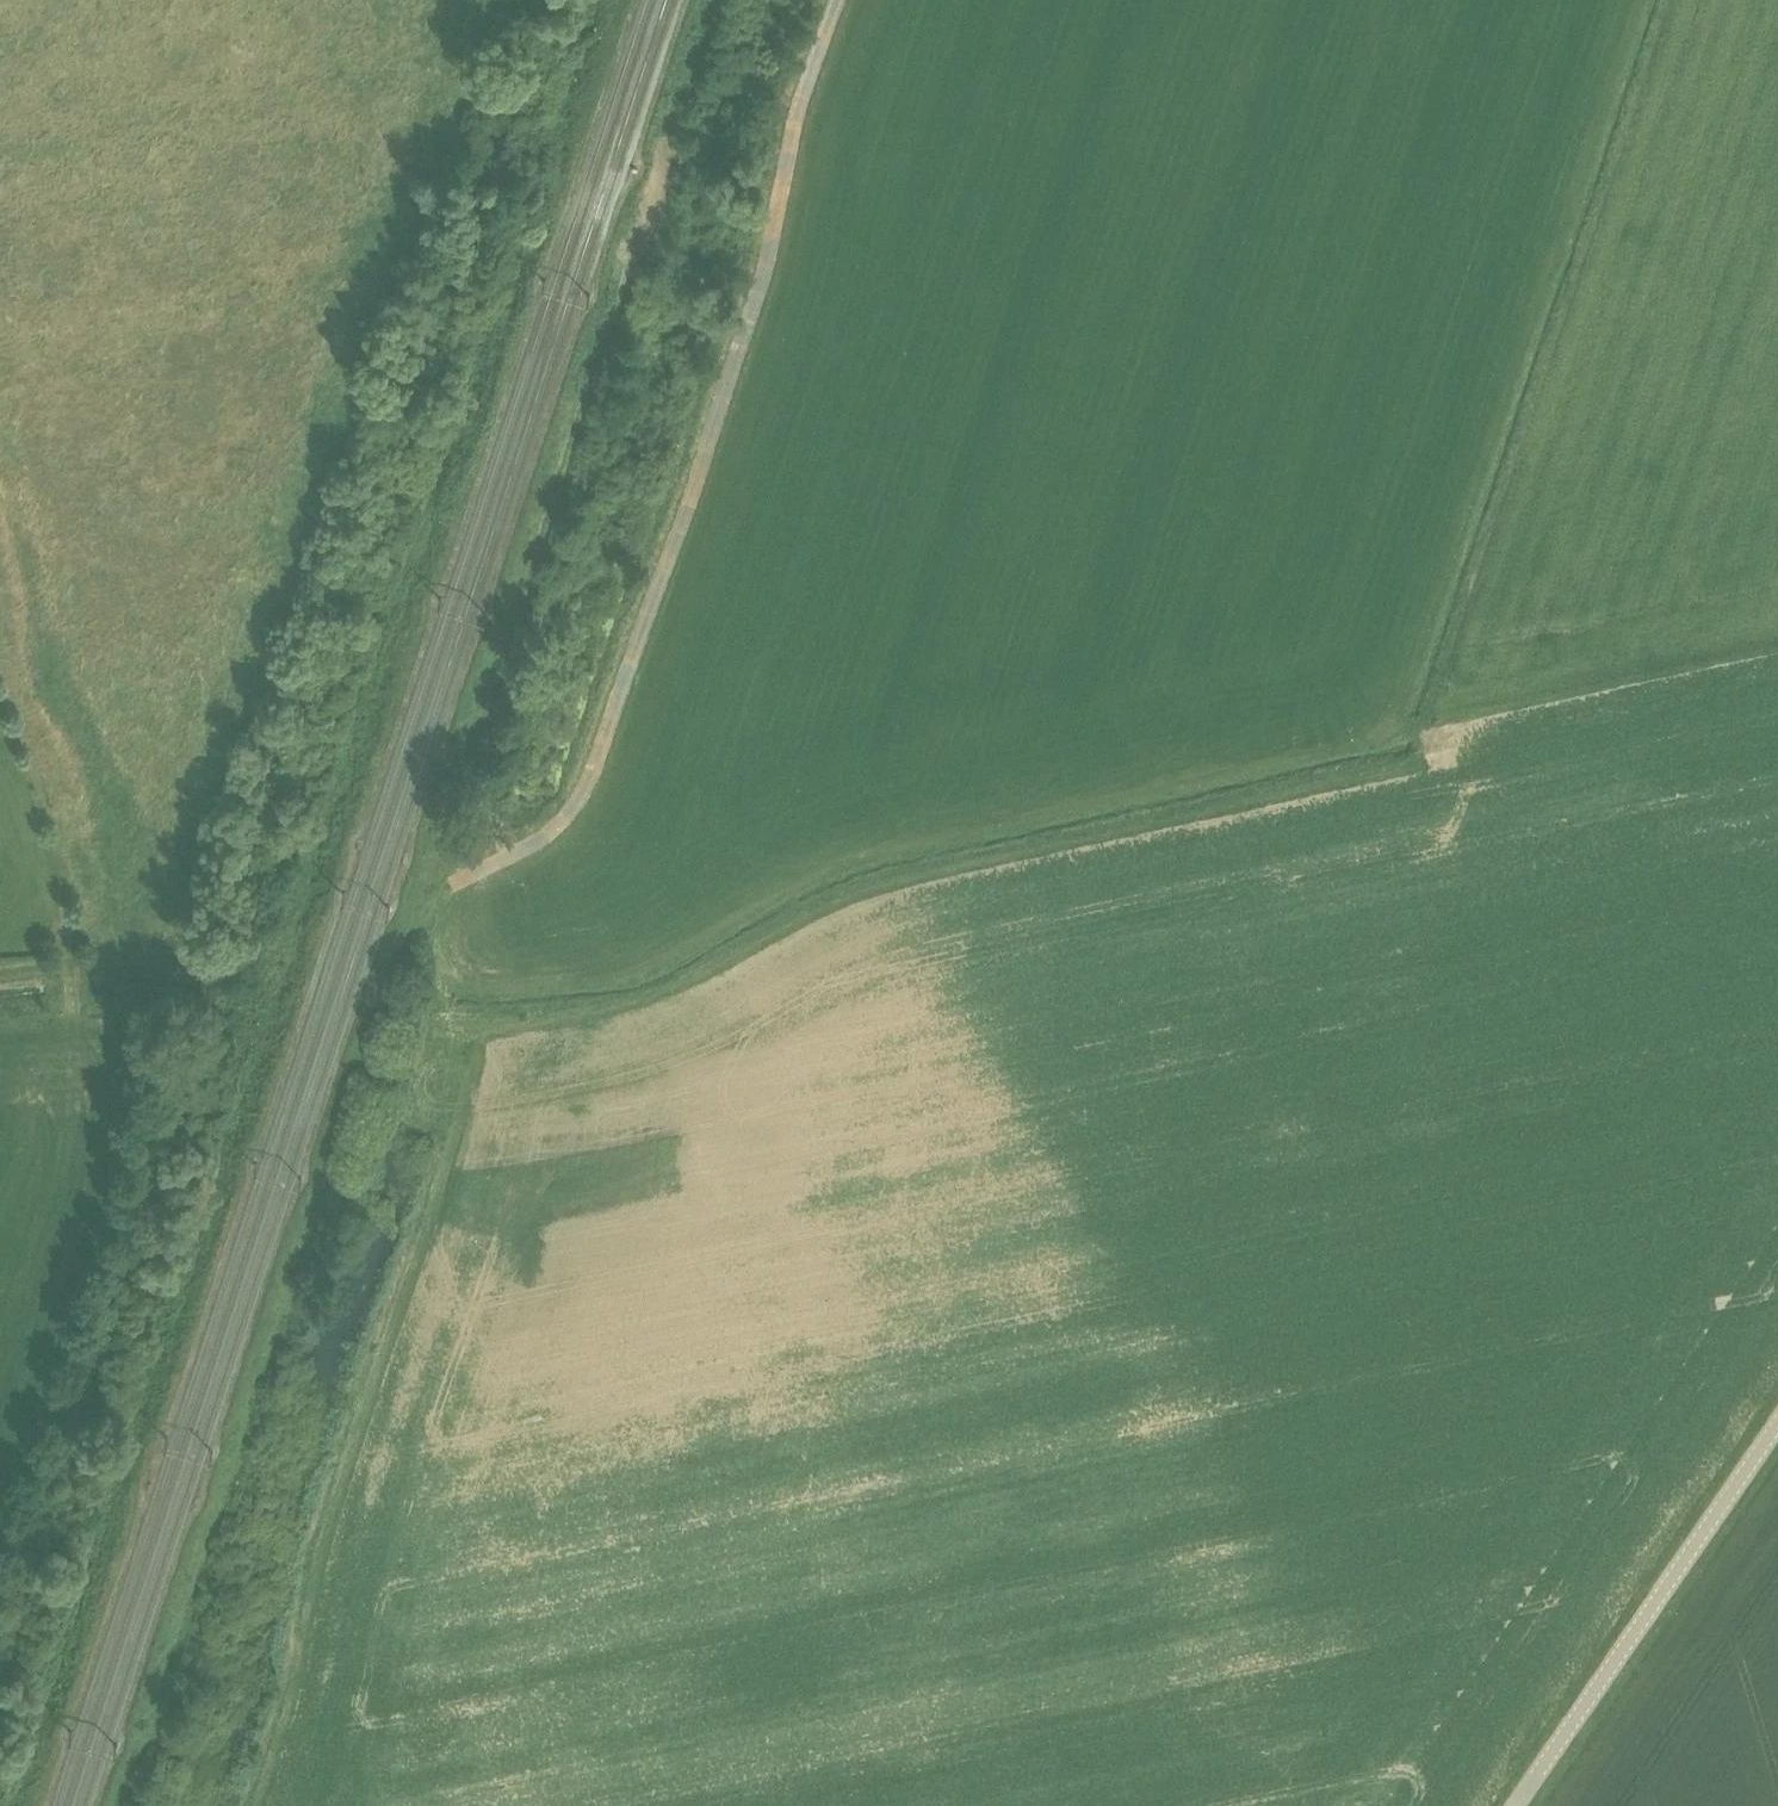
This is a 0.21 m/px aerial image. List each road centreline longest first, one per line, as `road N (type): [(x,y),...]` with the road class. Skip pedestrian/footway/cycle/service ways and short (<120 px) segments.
road 1 (unclassified): [(1523,1805),(1777,1430)]

